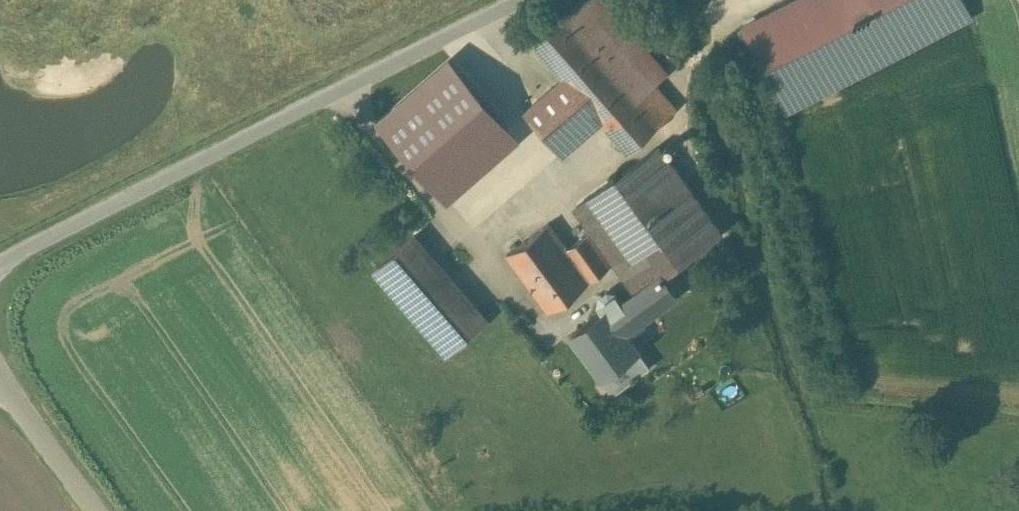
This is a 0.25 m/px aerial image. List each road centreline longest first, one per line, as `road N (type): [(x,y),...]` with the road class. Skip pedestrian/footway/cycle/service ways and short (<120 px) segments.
road 1 (unclassified): [(521,0),(0,269)]
road 2 (unclassified): [(98,510),(0,379)]

